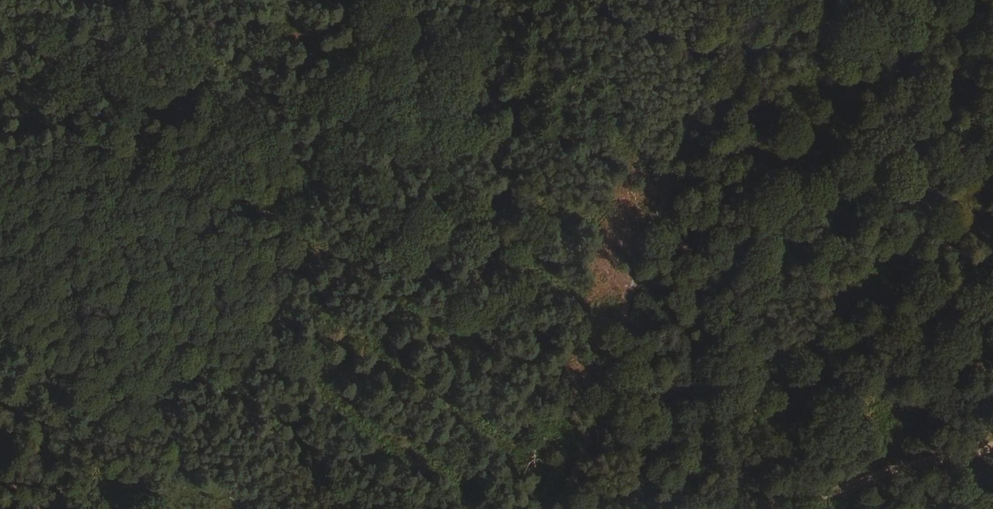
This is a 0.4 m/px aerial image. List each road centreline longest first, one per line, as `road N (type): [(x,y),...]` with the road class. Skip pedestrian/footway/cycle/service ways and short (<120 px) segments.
road 1 (track): [(713,0),(544,508)]

